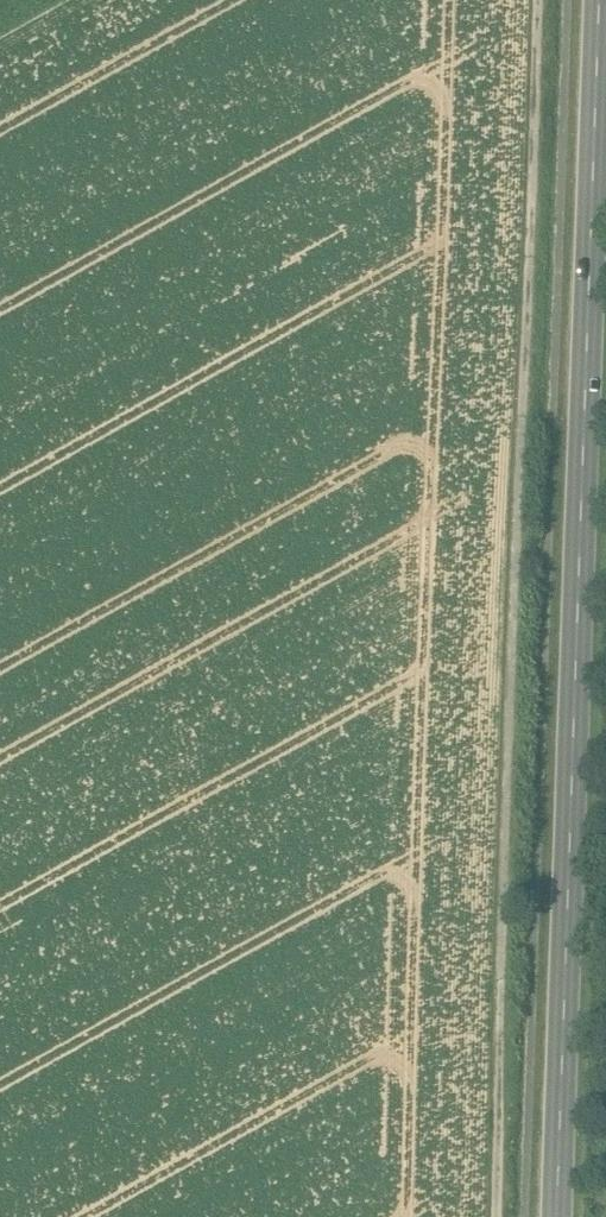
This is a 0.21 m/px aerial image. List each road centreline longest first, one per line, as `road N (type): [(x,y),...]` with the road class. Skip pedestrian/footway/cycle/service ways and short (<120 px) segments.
road 1 (track): [(496,1216),(539,0)]
road 2 (secondary): [(557,1216),(599,0)]

